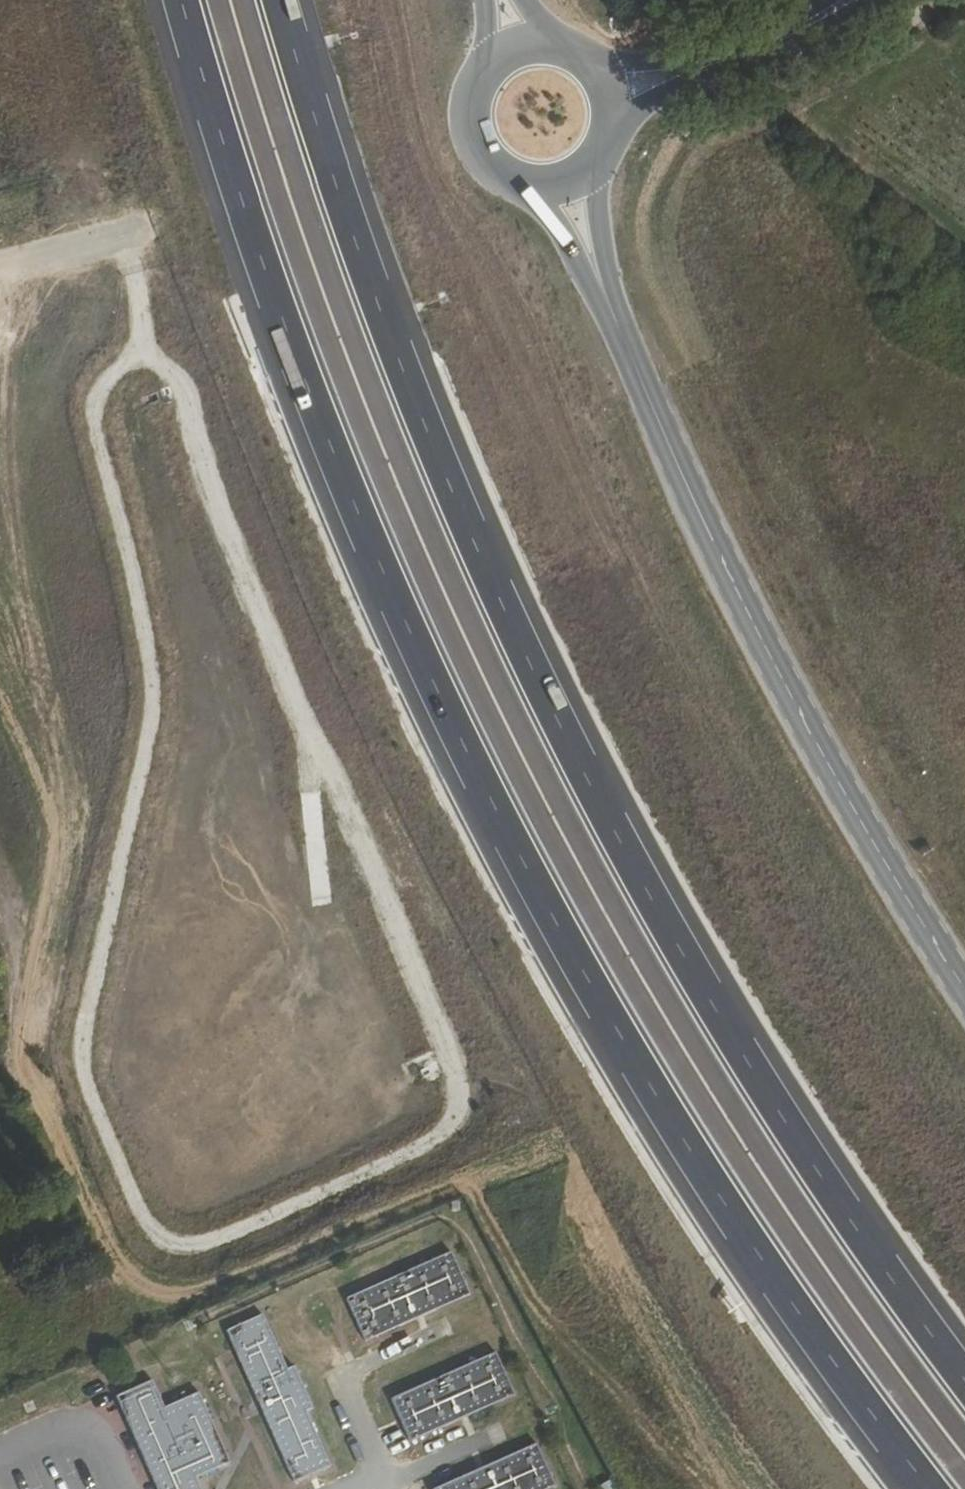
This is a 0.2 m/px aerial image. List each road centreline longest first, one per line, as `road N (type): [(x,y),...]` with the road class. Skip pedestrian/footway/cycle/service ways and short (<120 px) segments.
road 1 (track): [(124,236),(141,295),(142,359),(114,369),(96,397),(96,429),(153,660),(155,719),(85,1038),(88,1077),(144,1213),(168,1239),(202,1245),(437,1139),(462,1106),(461,1071),(202,453),(185,389),(164,365)]
road 2 (trunk): [(184,0),(213,109),(343,477),(484,798),(751,1264),(926,1488)]
road 3 (trunk): [(964,1352),(844,1202),(561,730),(429,438),(288,0)]
road 4 (secondary): [(560,185),(708,524),(891,871),(964,988)]
road 5 (tertiary): [(612,95),(694,72),(845,0)]
road 6 (secondary): [(522,43),(499,53),(470,95),(474,145),(510,181),(560,185)]
road 7 (unclassified): [(0,270),(124,236)]

